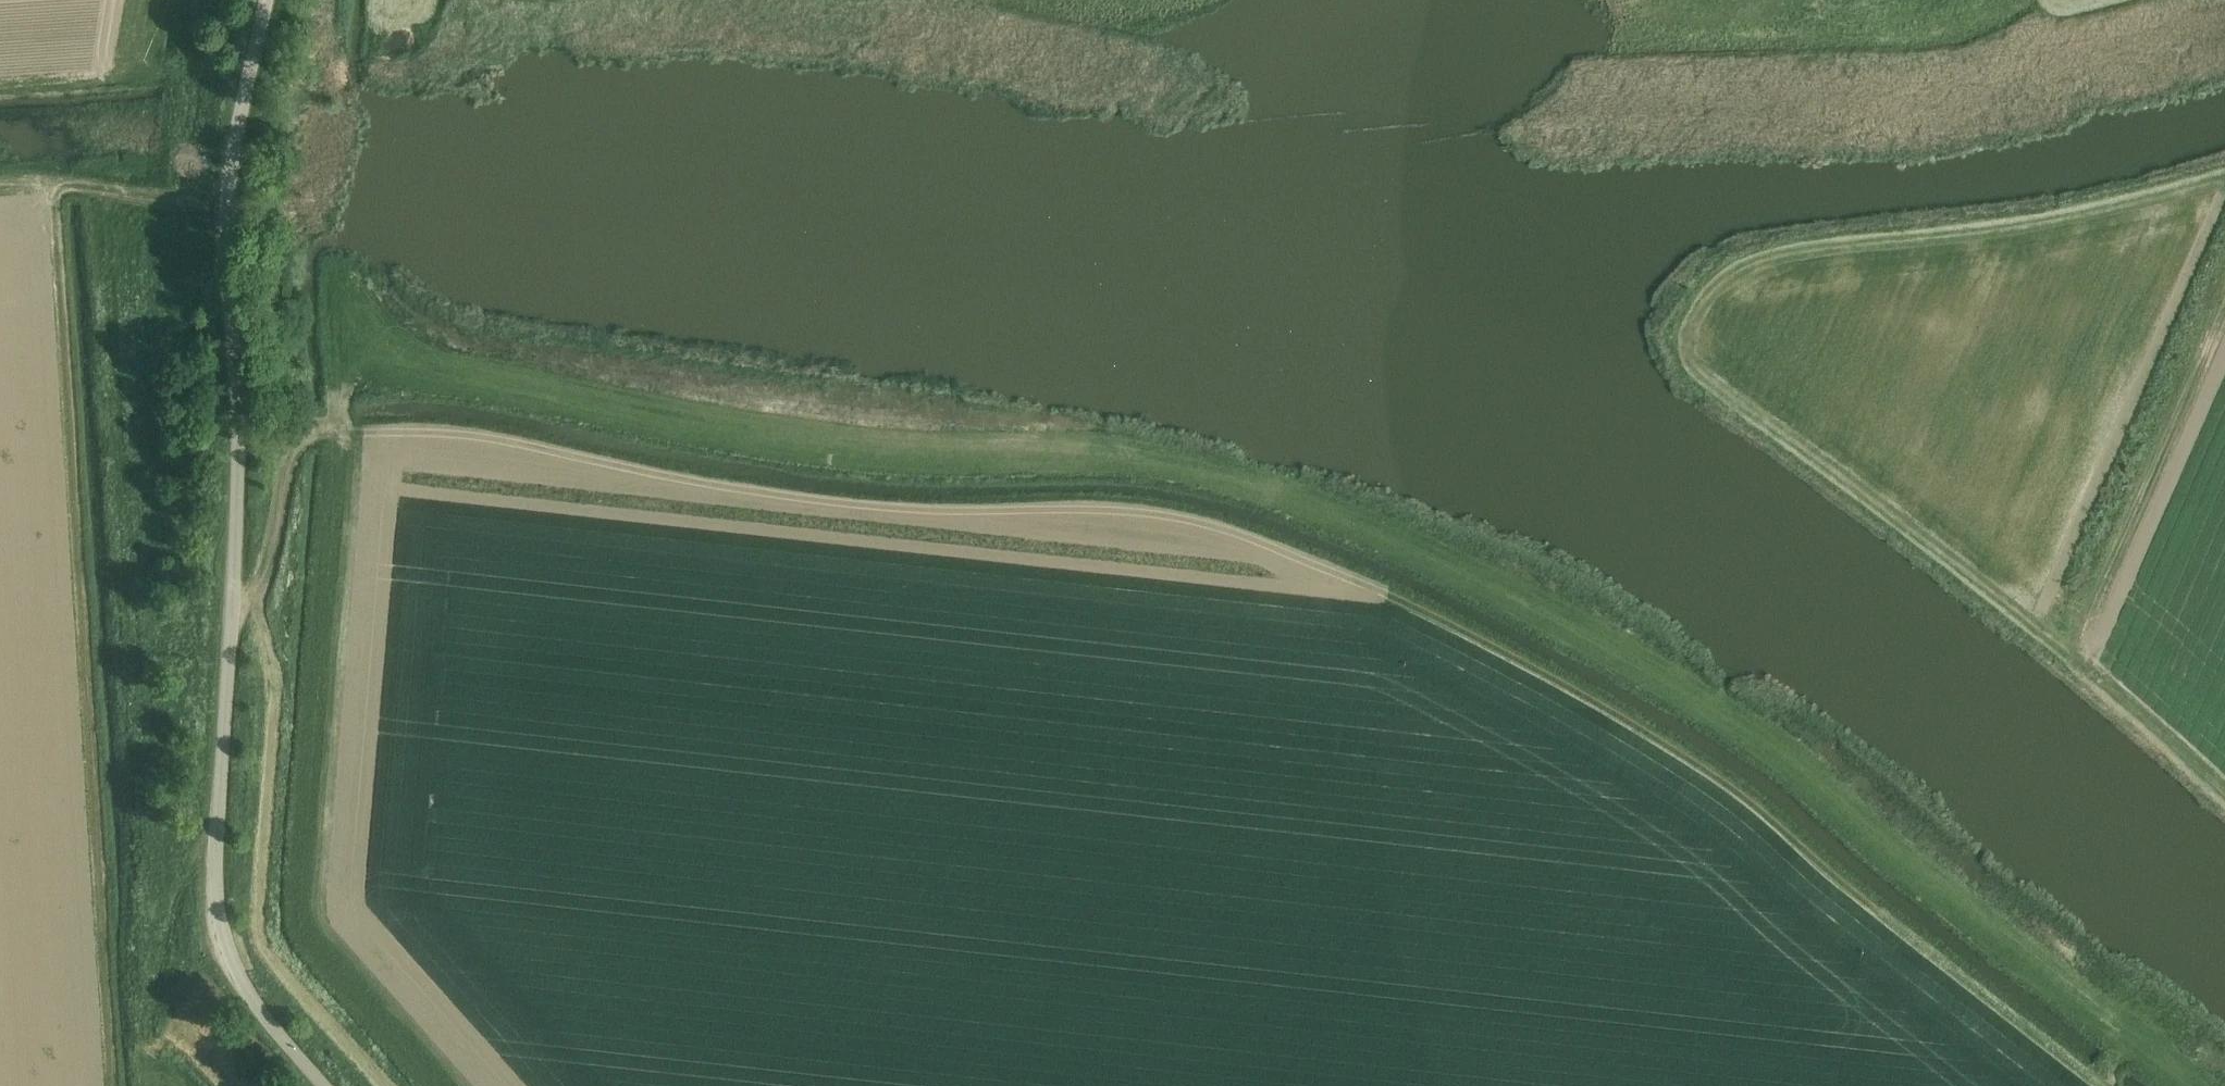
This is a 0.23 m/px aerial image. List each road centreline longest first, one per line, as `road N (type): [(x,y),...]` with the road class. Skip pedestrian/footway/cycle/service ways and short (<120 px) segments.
road 1 (unclassified): [(324,1085),(260,1011),(216,917),(236,496),(225,215),(265,0)]

